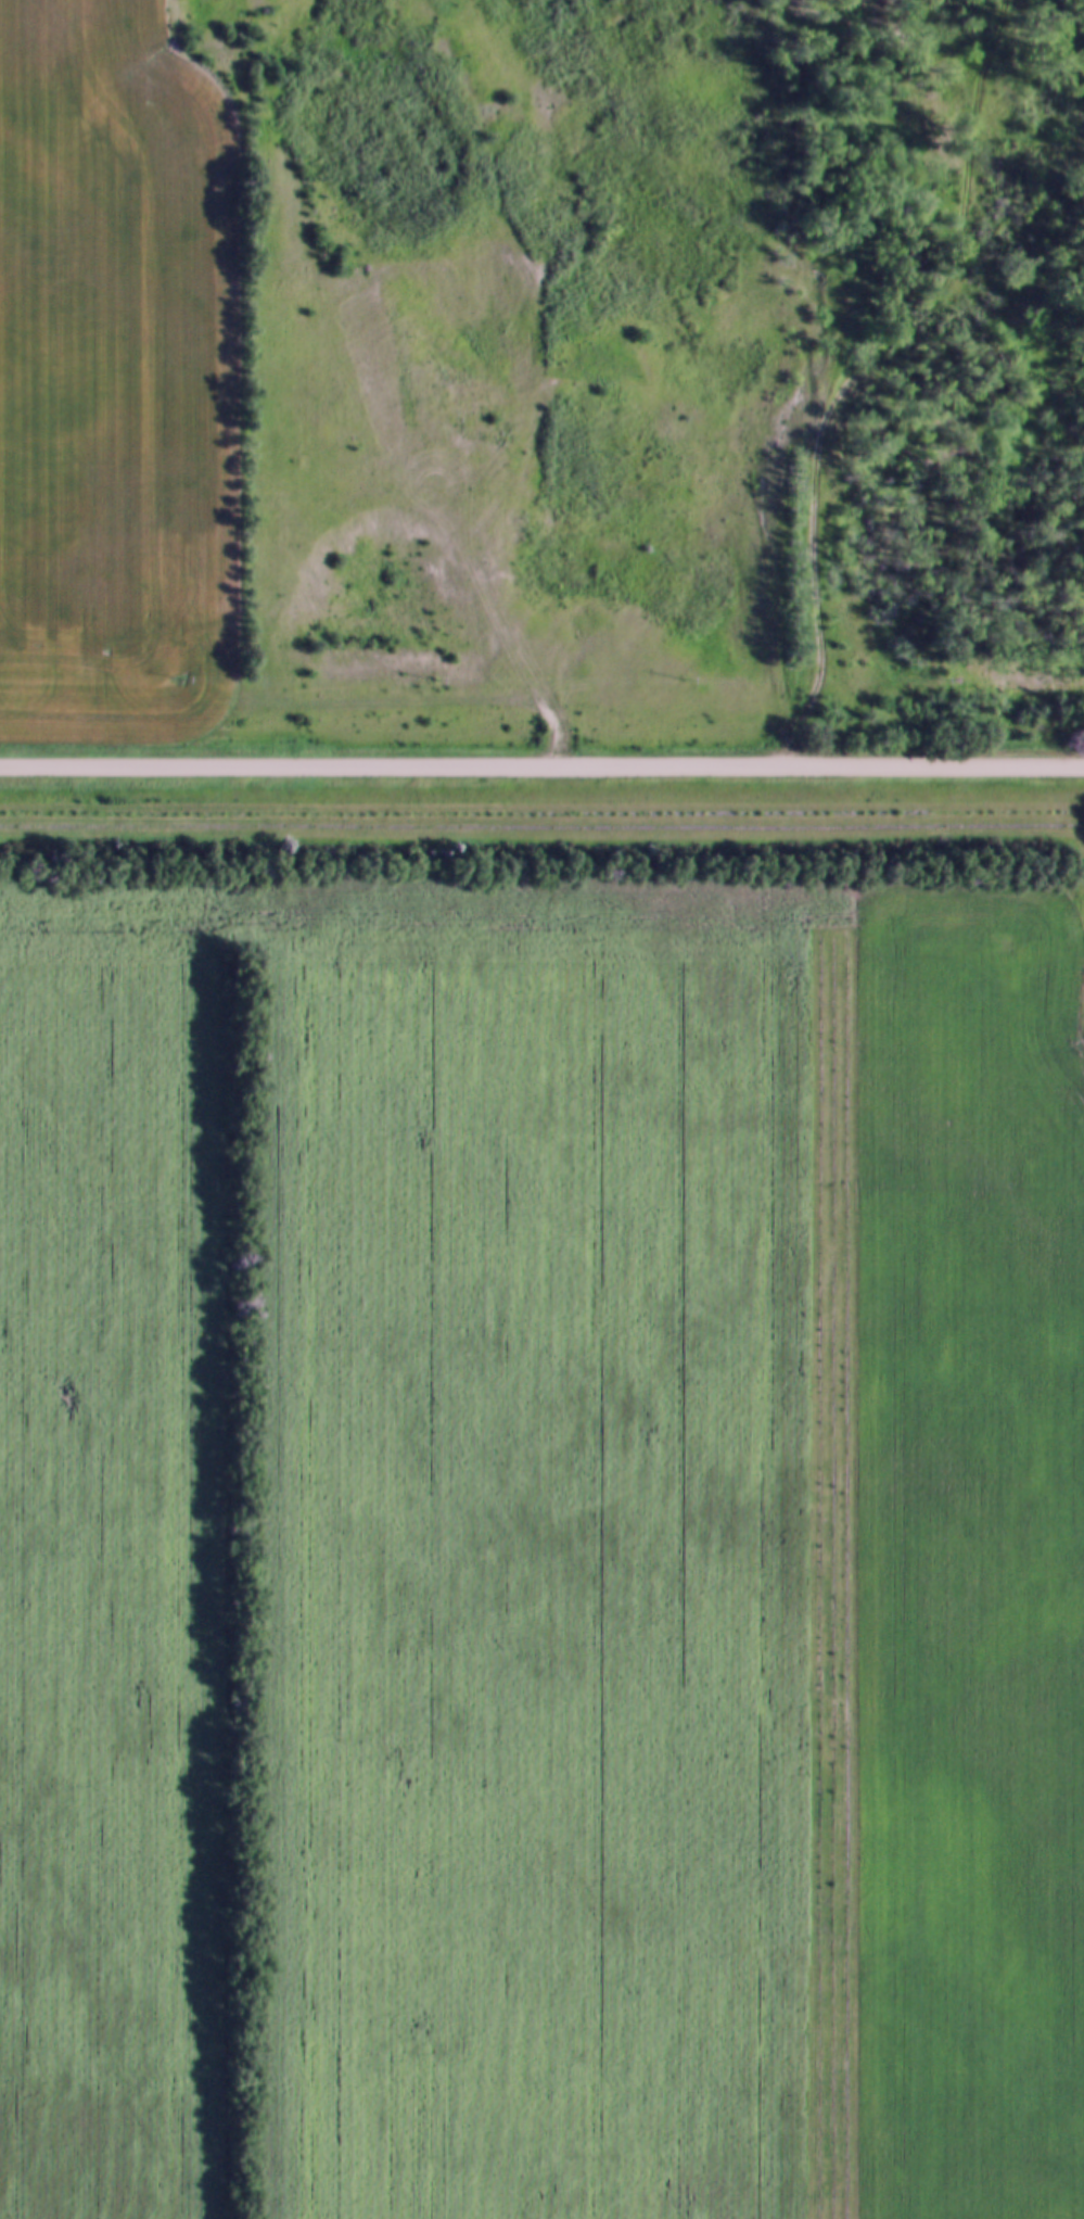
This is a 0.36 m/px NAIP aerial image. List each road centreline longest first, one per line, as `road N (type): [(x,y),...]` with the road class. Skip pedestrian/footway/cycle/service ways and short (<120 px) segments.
road 1 (tertiary): [(0,769),(1083,768)]
road 2 (track): [(776,768),(815,699),(821,669),(817,442),(852,378),(934,296),(952,268),(1003,0)]

